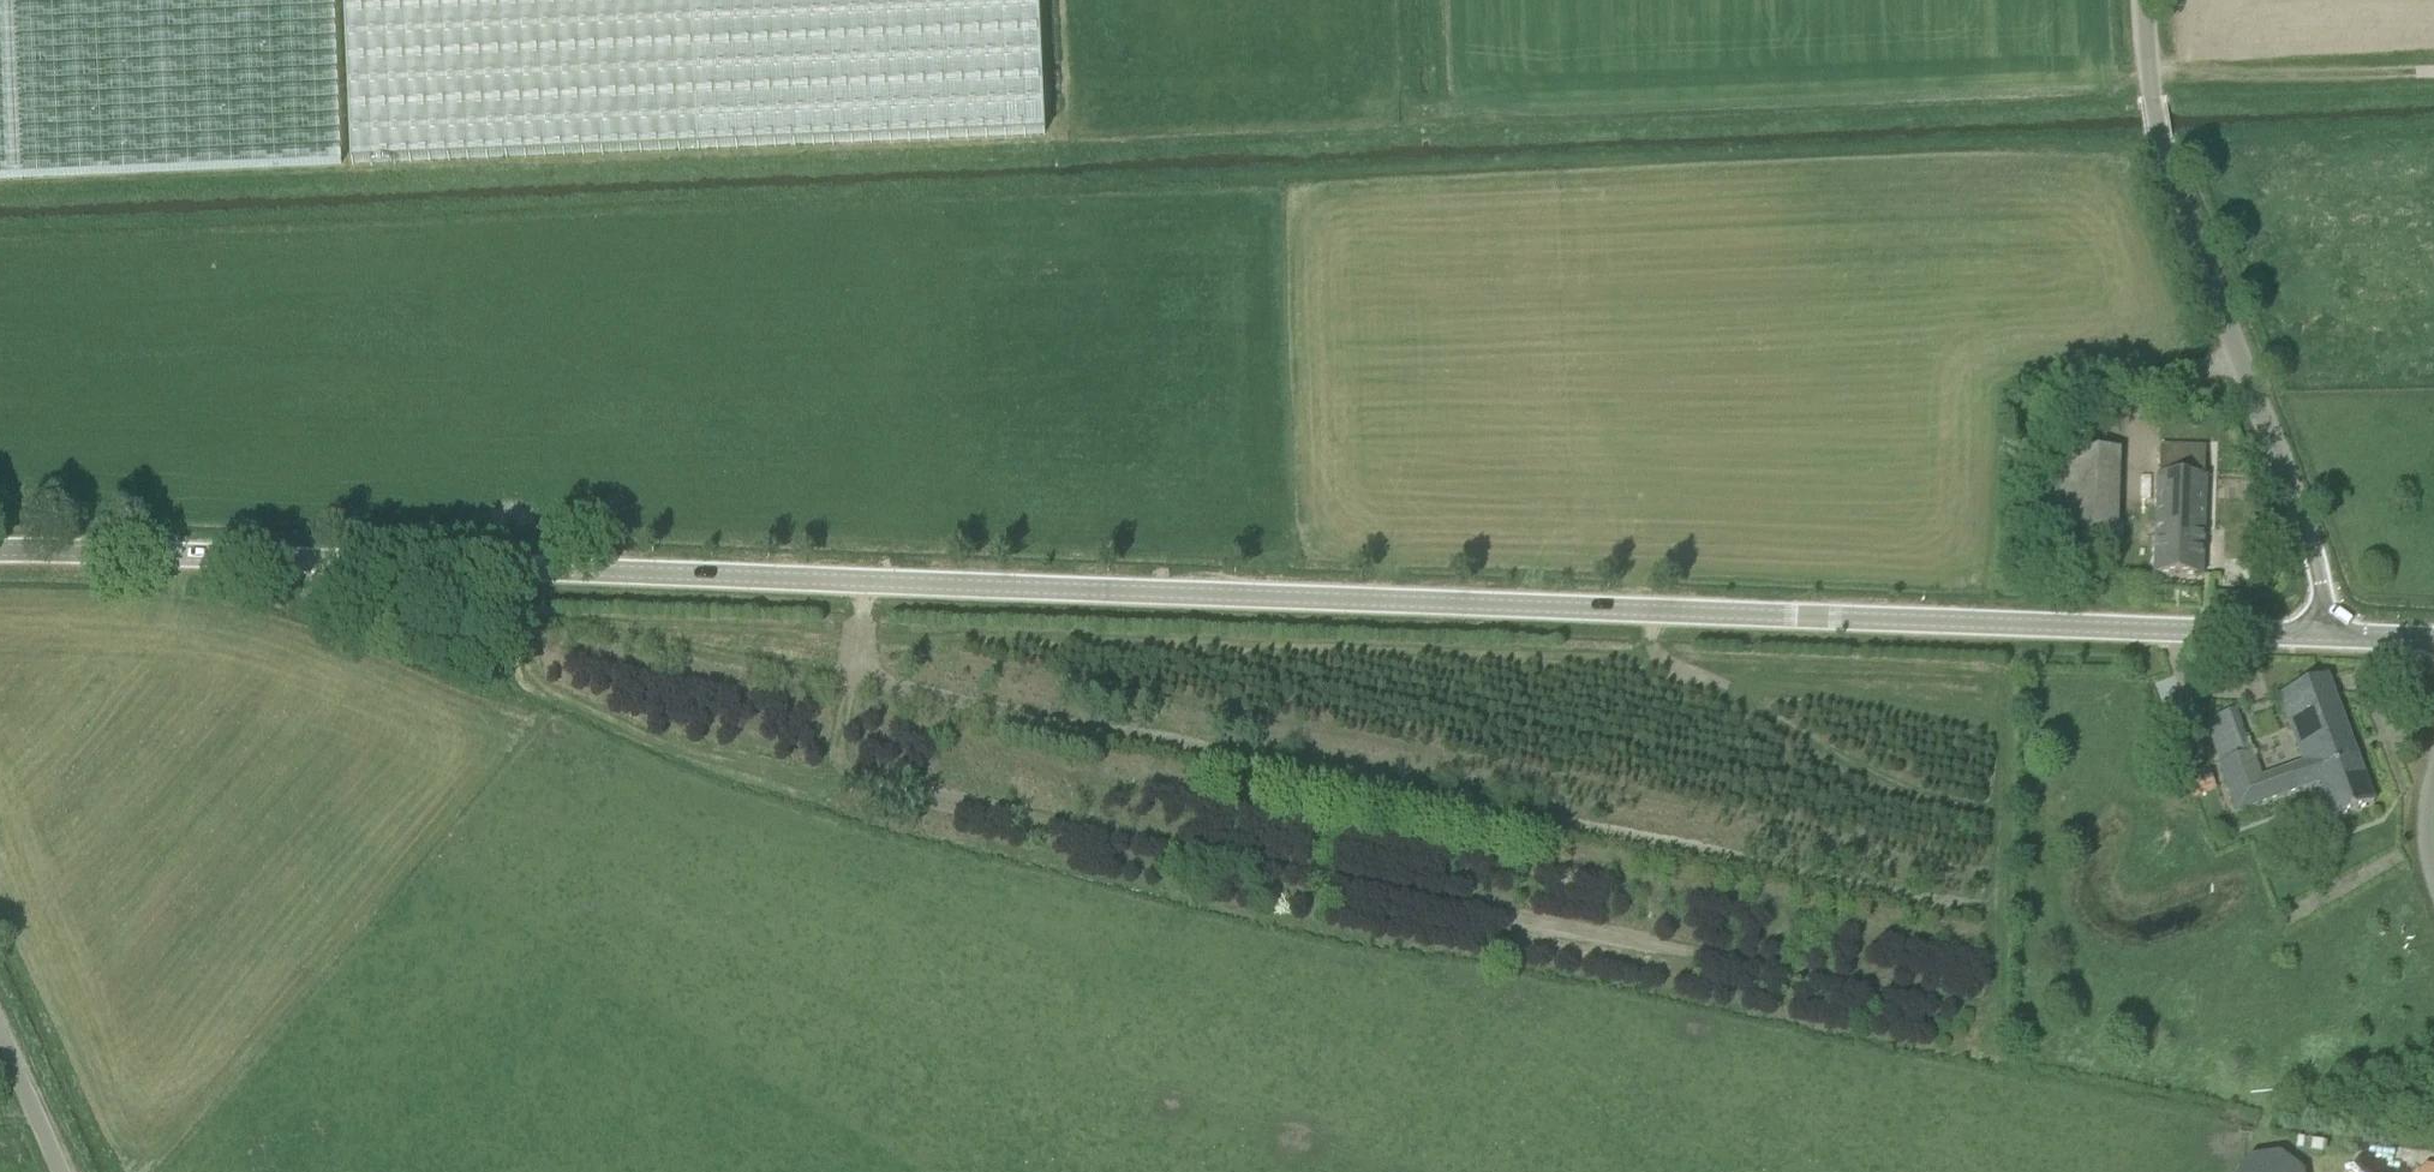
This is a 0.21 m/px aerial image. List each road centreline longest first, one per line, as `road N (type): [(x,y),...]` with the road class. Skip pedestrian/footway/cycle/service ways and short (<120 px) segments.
road 1 (tertiary): [(2322,637),(0,555)]
road 2 (unclassified): [(2322,637),(2316,556),(2163,170),(2150,0)]
road 3 (unclassified): [(62,1171),(0,1028)]

